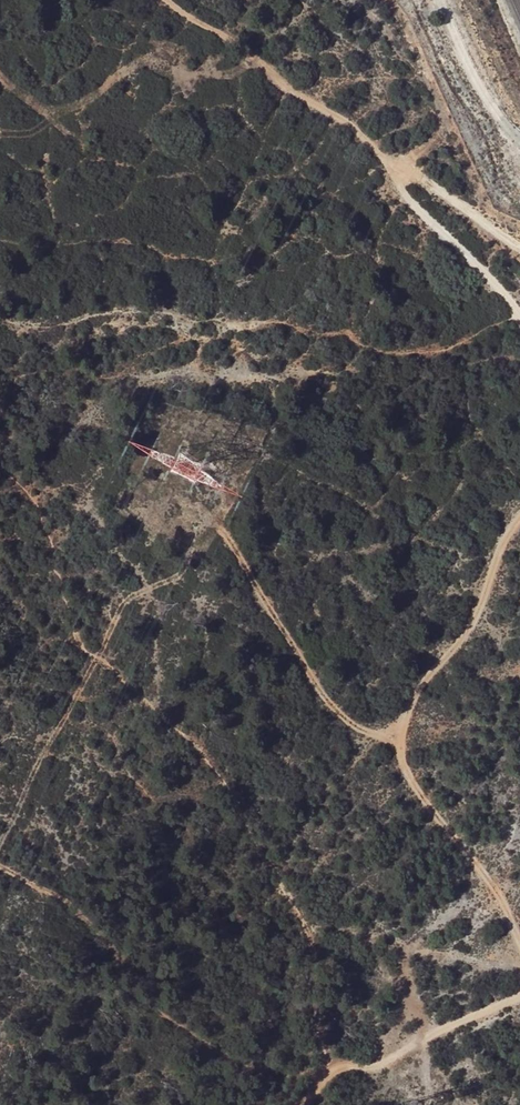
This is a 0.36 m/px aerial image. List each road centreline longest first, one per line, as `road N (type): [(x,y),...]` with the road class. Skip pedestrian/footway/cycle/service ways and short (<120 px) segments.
road 1 (track): [(519,516),(473,622),(411,704),(401,751),(415,790),(499,897),(519,943)]
road 2 (track): [(165,0),(519,250)]
road 3 (track): [(519,994),(376,1065),(336,1072),(308,1104)]
road 4 (track): [(387,158),(418,212),(519,316)]

